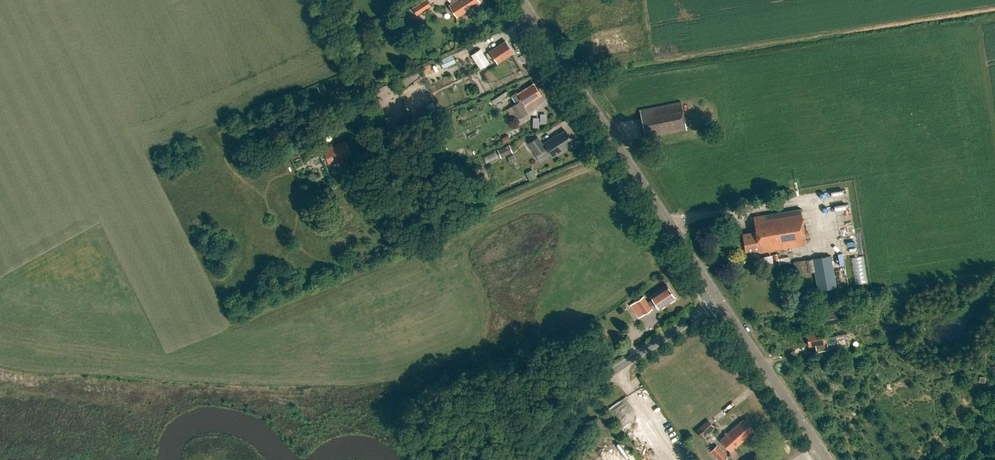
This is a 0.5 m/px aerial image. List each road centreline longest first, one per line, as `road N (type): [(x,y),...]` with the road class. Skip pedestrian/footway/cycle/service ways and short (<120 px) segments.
road 1 (tertiary): [(717,300),(518,0)]
road 2 (unclassified): [(535,459),(582,394),(717,300)]
road 3 (tertiary): [(826,459),(717,300)]

